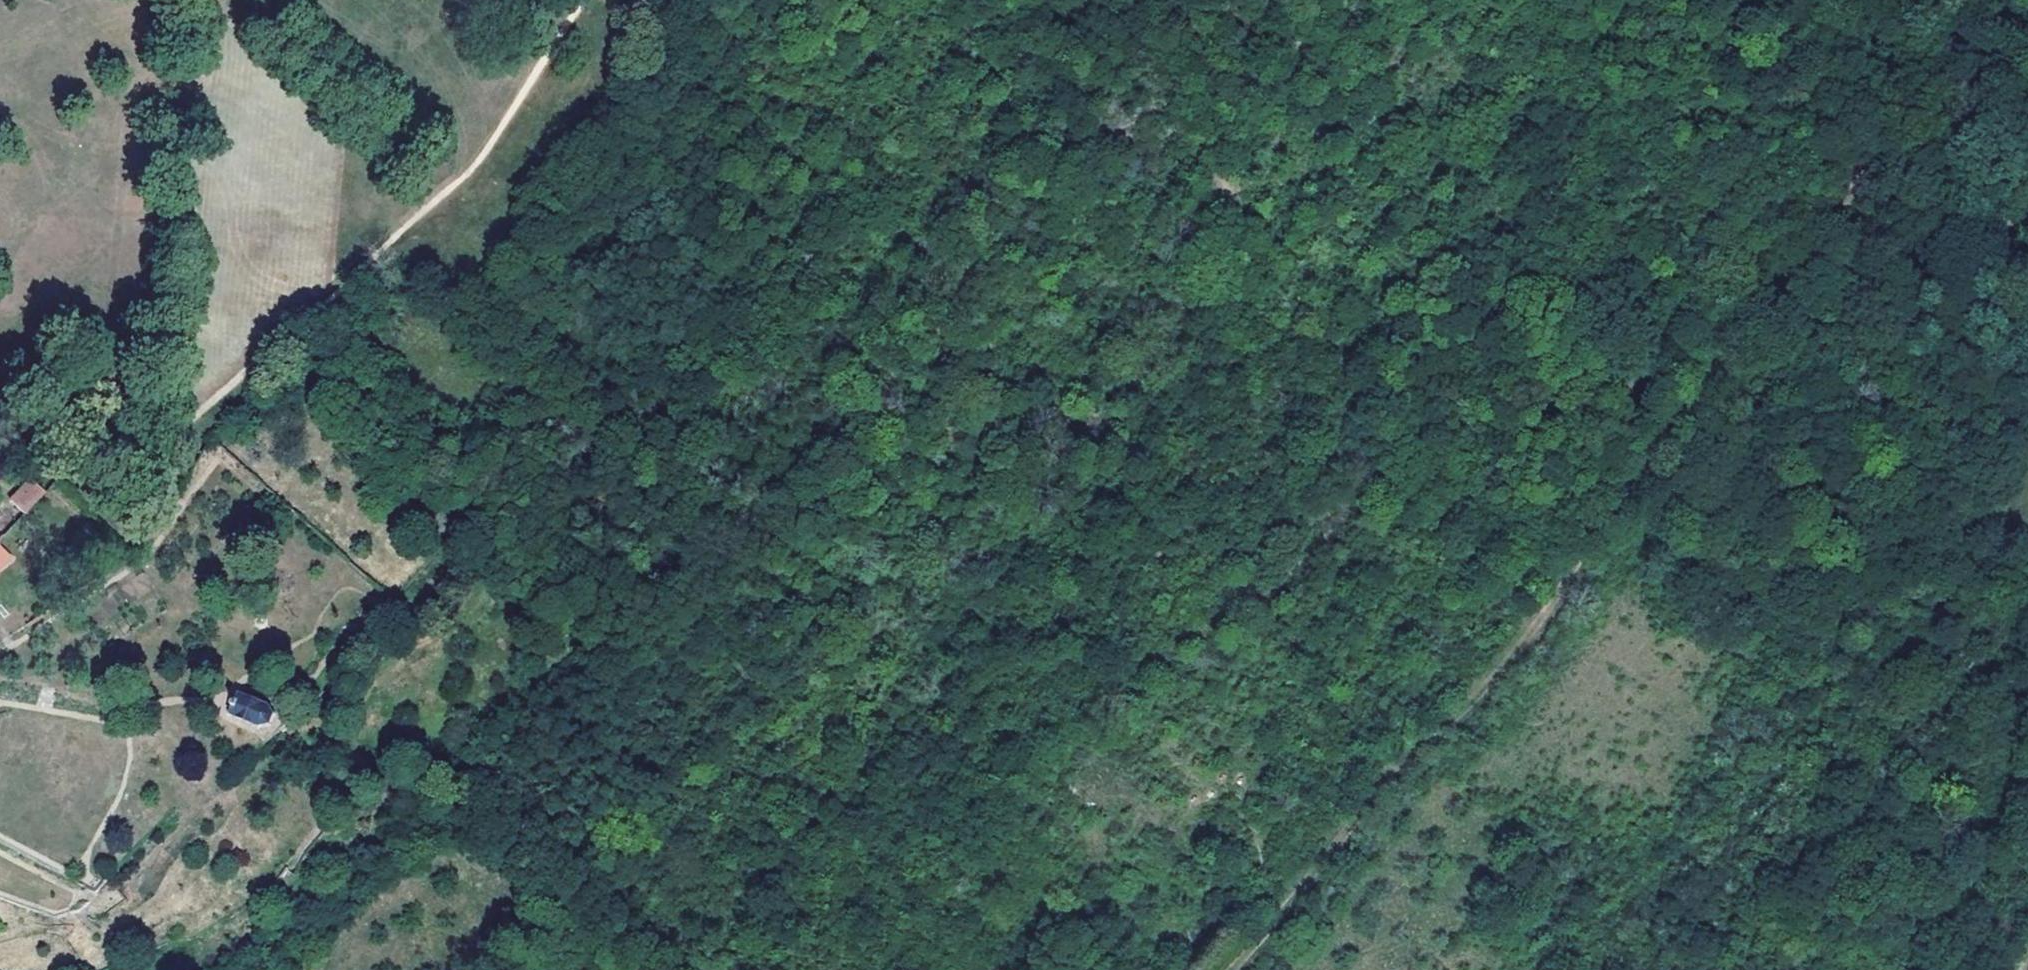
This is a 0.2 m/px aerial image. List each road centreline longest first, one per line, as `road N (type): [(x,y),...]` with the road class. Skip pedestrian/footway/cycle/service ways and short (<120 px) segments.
road 1 (track): [(1238,969),(1375,797),(1554,618),(1771,306),(1980,84),(2000,0)]

